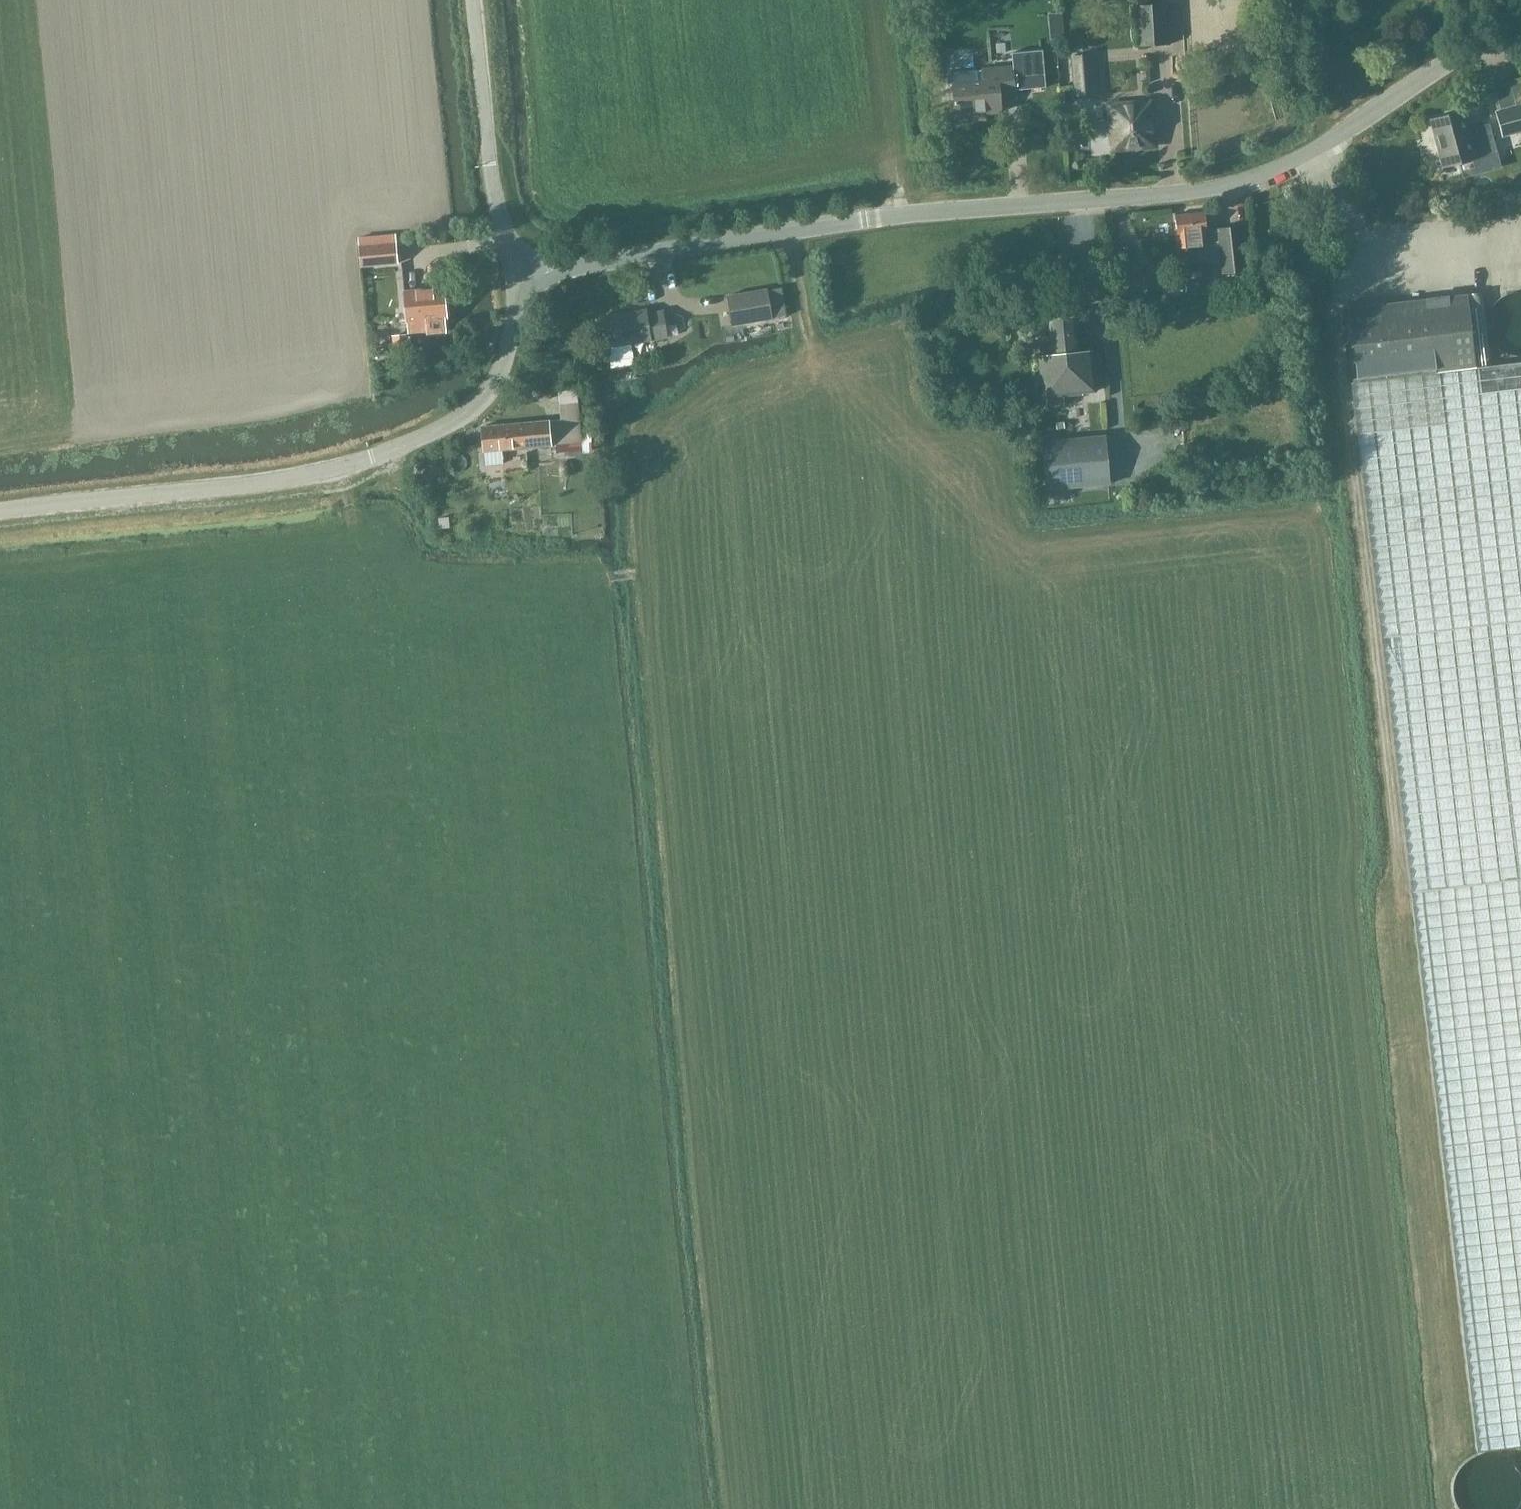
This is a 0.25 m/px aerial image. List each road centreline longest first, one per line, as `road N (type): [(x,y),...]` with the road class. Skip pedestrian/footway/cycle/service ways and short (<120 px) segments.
road 1 (unclassified): [(514,274),(856,219),(1242,183),(1348,129),(1520,17)]
road 2 (unclassified): [(0,517),(378,460),(456,424),(498,386),(515,321),(514,274)]
road 3 (unclassified): [(514,274),(493,201),(474,0)]

